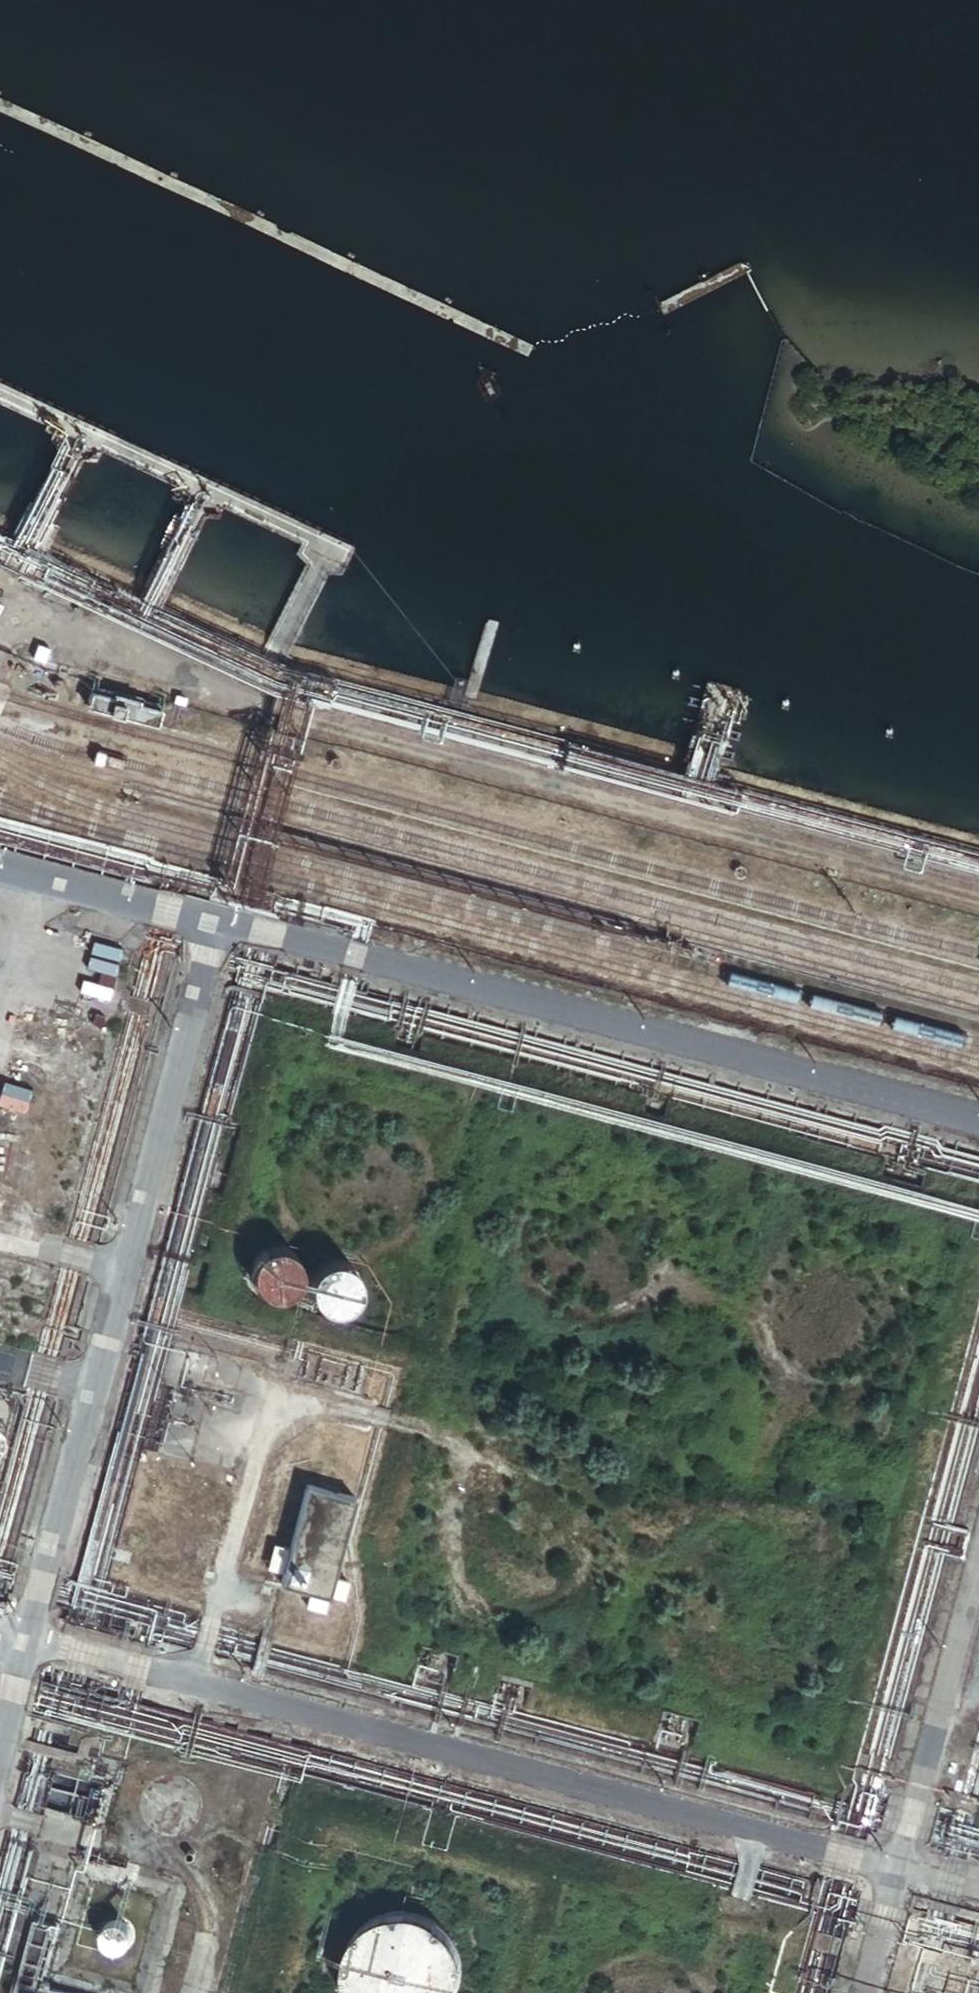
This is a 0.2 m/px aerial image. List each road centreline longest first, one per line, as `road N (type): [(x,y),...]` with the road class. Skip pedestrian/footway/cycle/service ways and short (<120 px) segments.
road 1 (track): [(0,579),(305,715),(978,893)]

